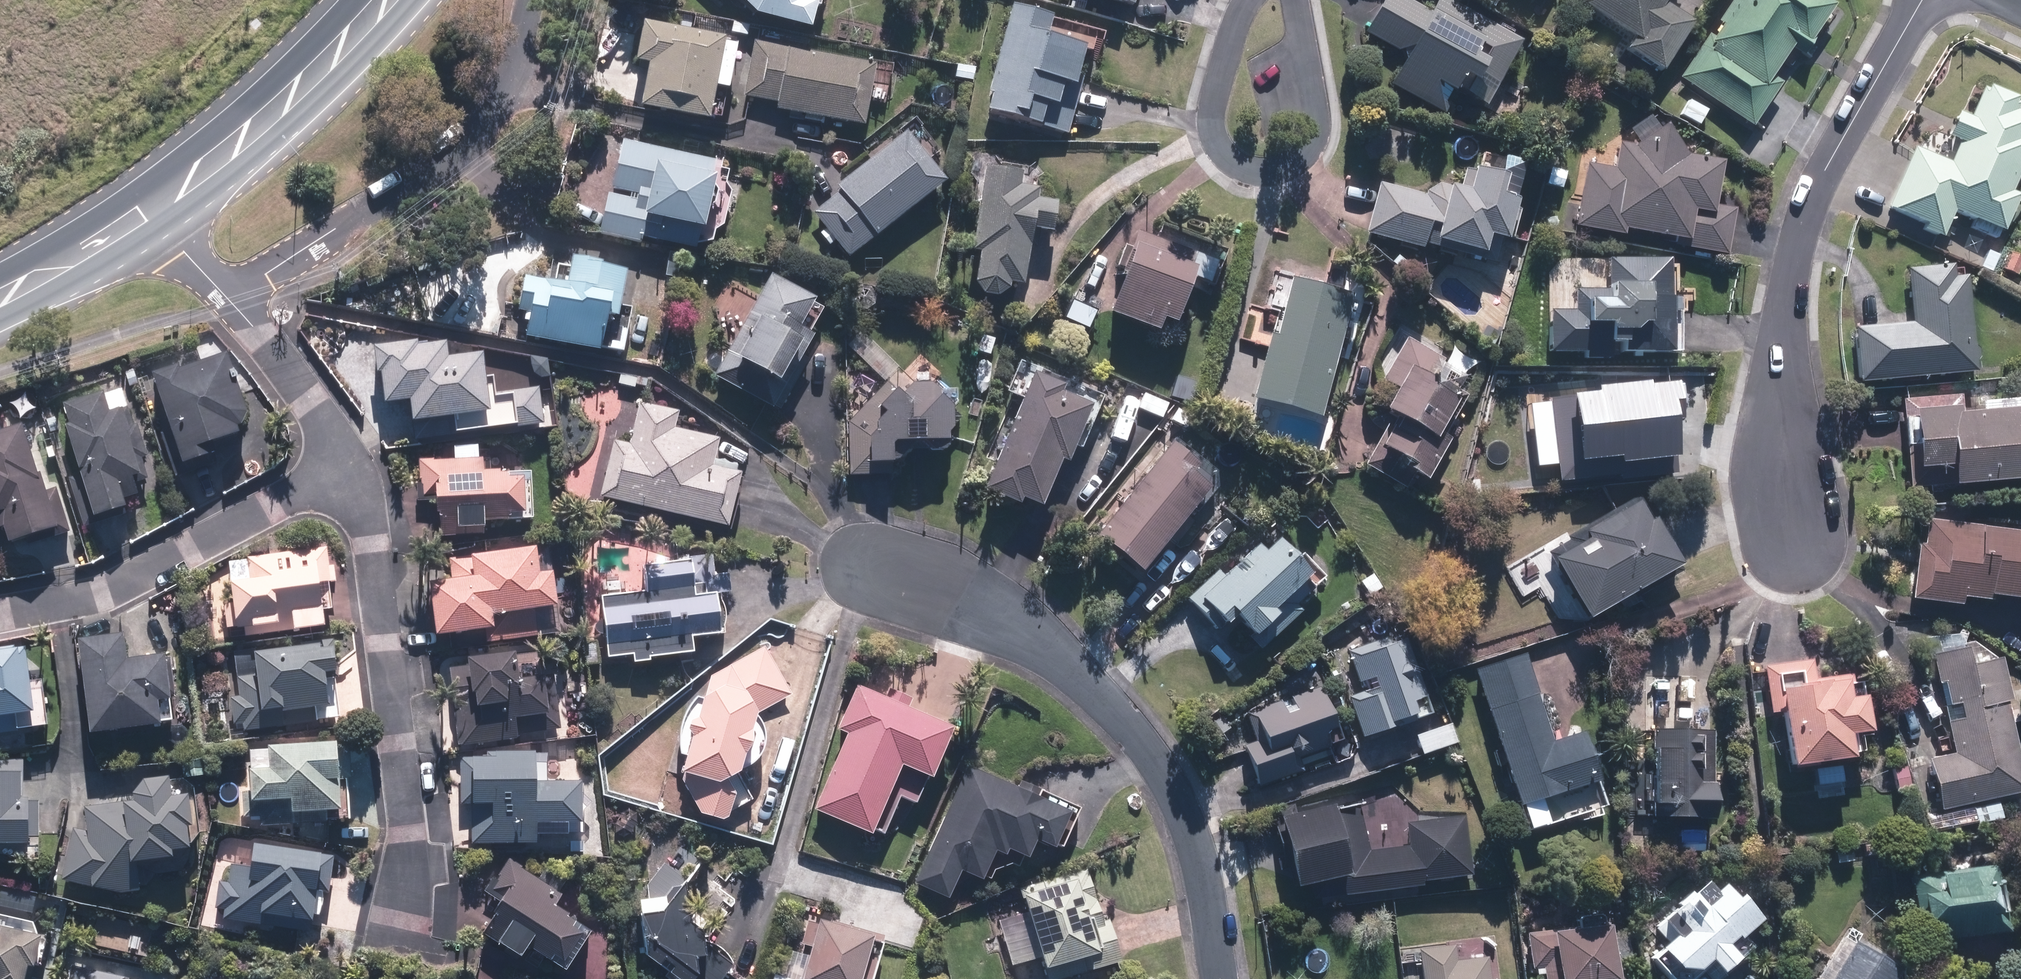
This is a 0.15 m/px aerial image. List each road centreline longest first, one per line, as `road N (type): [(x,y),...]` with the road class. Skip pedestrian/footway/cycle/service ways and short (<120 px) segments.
road 1 (residential): [(1799,537),(1784,444),(1788,328),(1804,227),(1825,164),(1923,0)]
road 2 (residential): [(1219,978),(1192,835),(1175,794),(1118,709),(1050,649),(1008,623),(901,580)]
road 3 (residential): [(341,464),(368,515),(403,846),(380,947)]
road 4 (residential): [(535,0),(516,86),(236,305)]
road 5 (residential): [(0,602),(104,588),(341,464)]
road 6 (secondary): [(388,0),(256,131),(152,216)]
road 7 (residential): [(1280,163),(1254,152),(1227,112),(1232,31),(1252,0)]
road 8 (residential): [(236,305),(341,464)]
road 9 (residential): [(1302,0),(1318,102),(1313,148),(1280,163)]
road 10 (secondary): [(152,216),(0,298)]
road 11 (residential): [(152,216),(236,305)]

